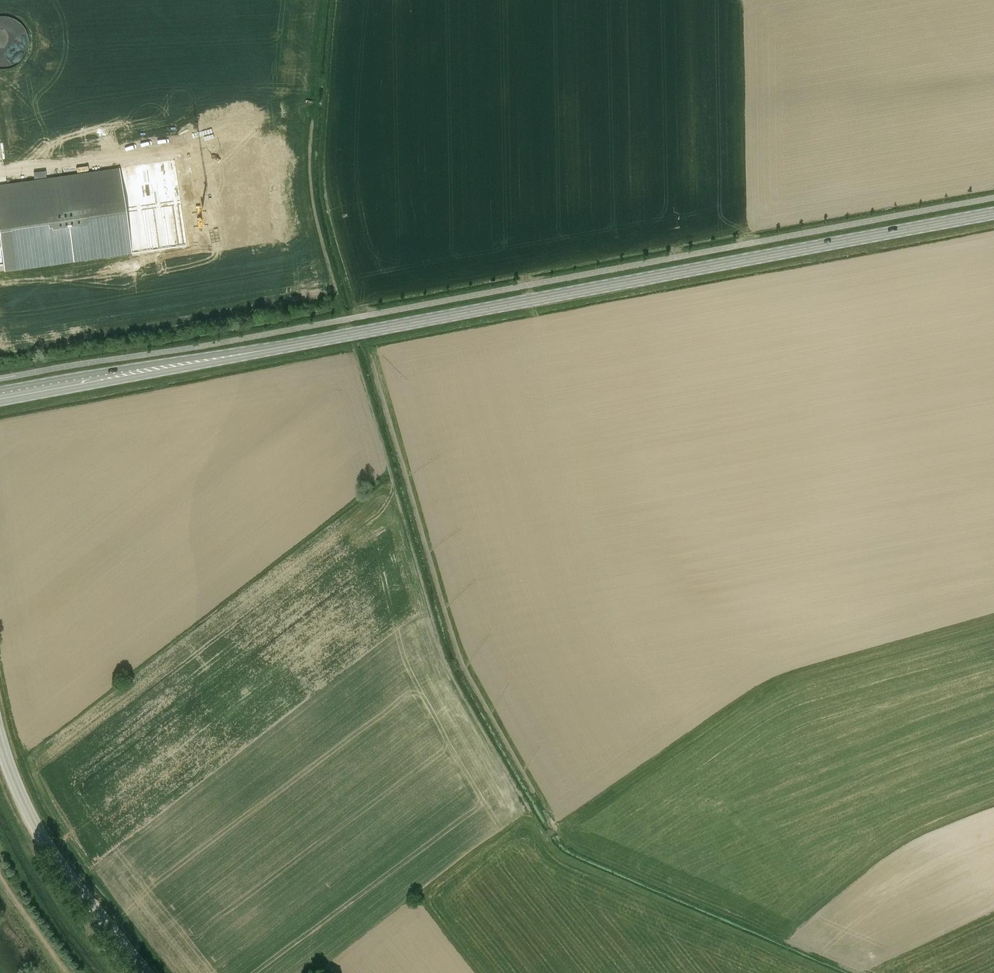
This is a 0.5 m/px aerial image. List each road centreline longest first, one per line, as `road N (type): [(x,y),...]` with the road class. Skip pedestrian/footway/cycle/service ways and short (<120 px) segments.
road 1 (secondary): [(0,398),(993,214)]
road 2 (unclassified): [(150,972),(55,855),(0,734)]

